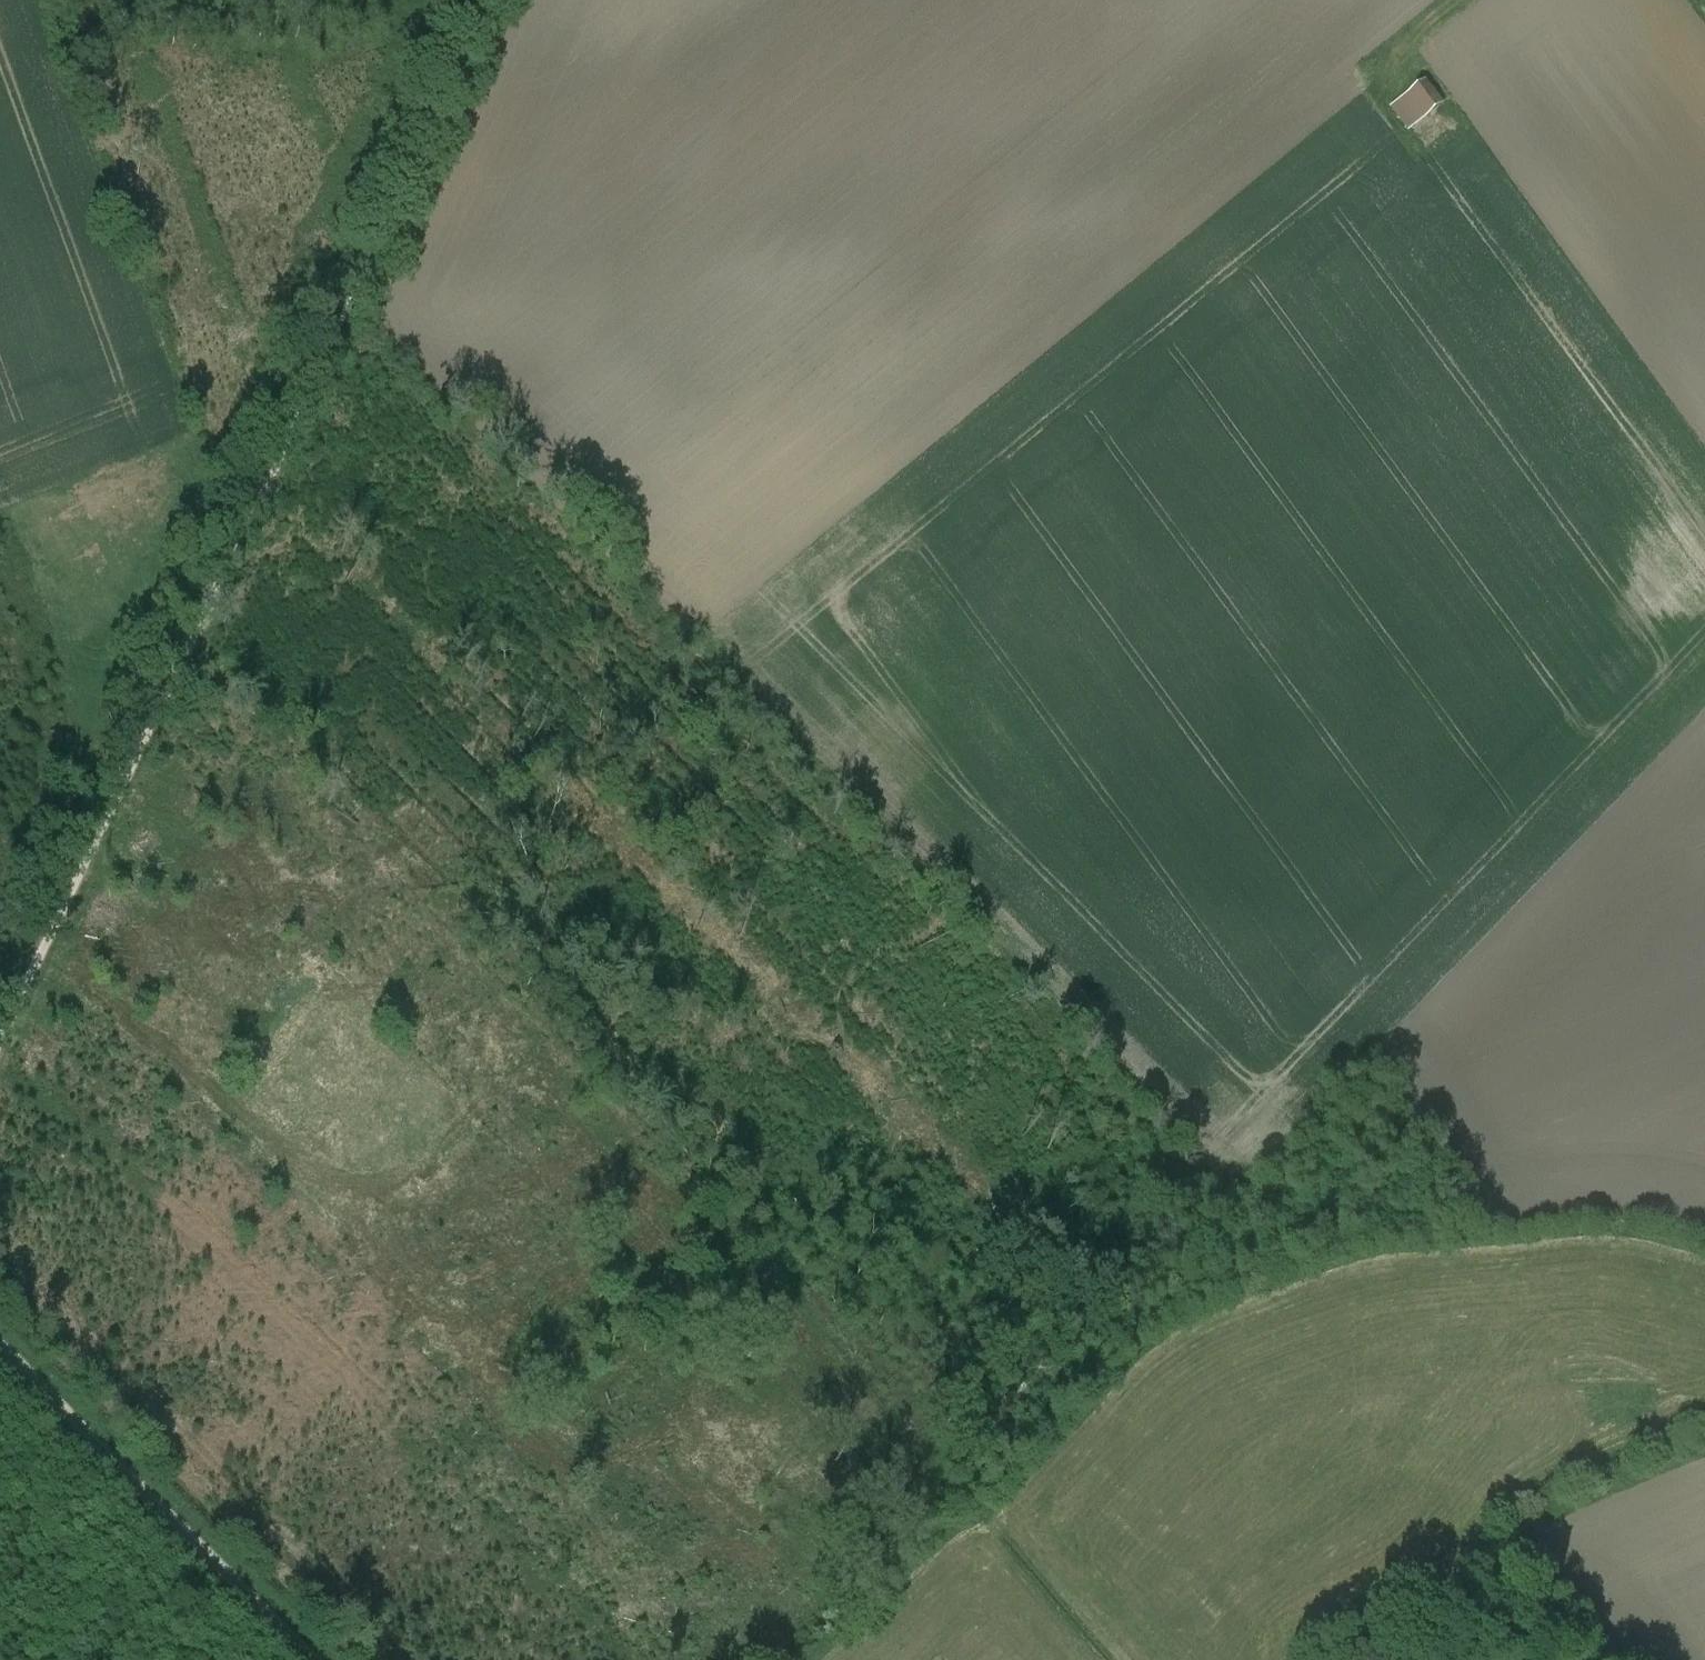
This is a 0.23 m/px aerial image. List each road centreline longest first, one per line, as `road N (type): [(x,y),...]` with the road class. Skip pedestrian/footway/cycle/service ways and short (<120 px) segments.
road 1 (track): [(494,0),(0,1034)]
road 2 (track): [(0,1349),(311,1659)]

